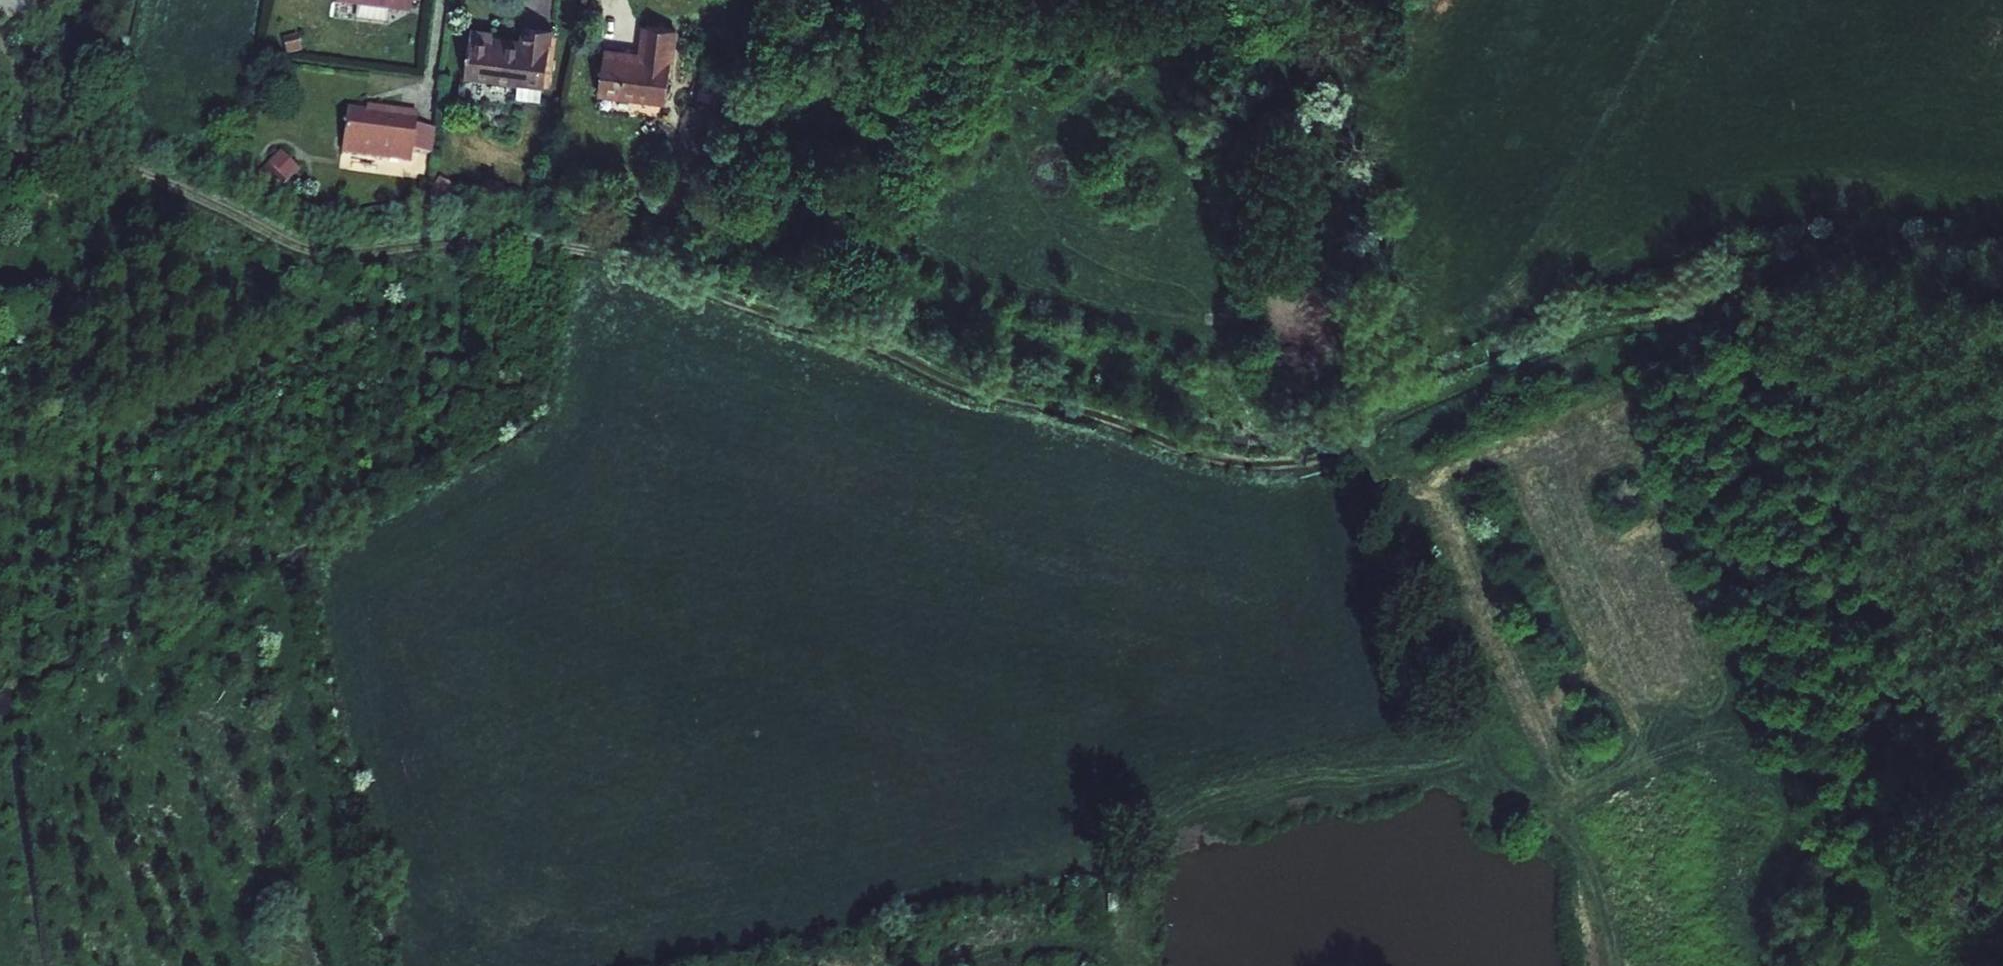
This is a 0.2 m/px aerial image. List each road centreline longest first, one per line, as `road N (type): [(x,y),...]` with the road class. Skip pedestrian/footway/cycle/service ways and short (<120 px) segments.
road 1 (track): [(0,141),(132,158),(342,248),(511,233),(731,282)]

